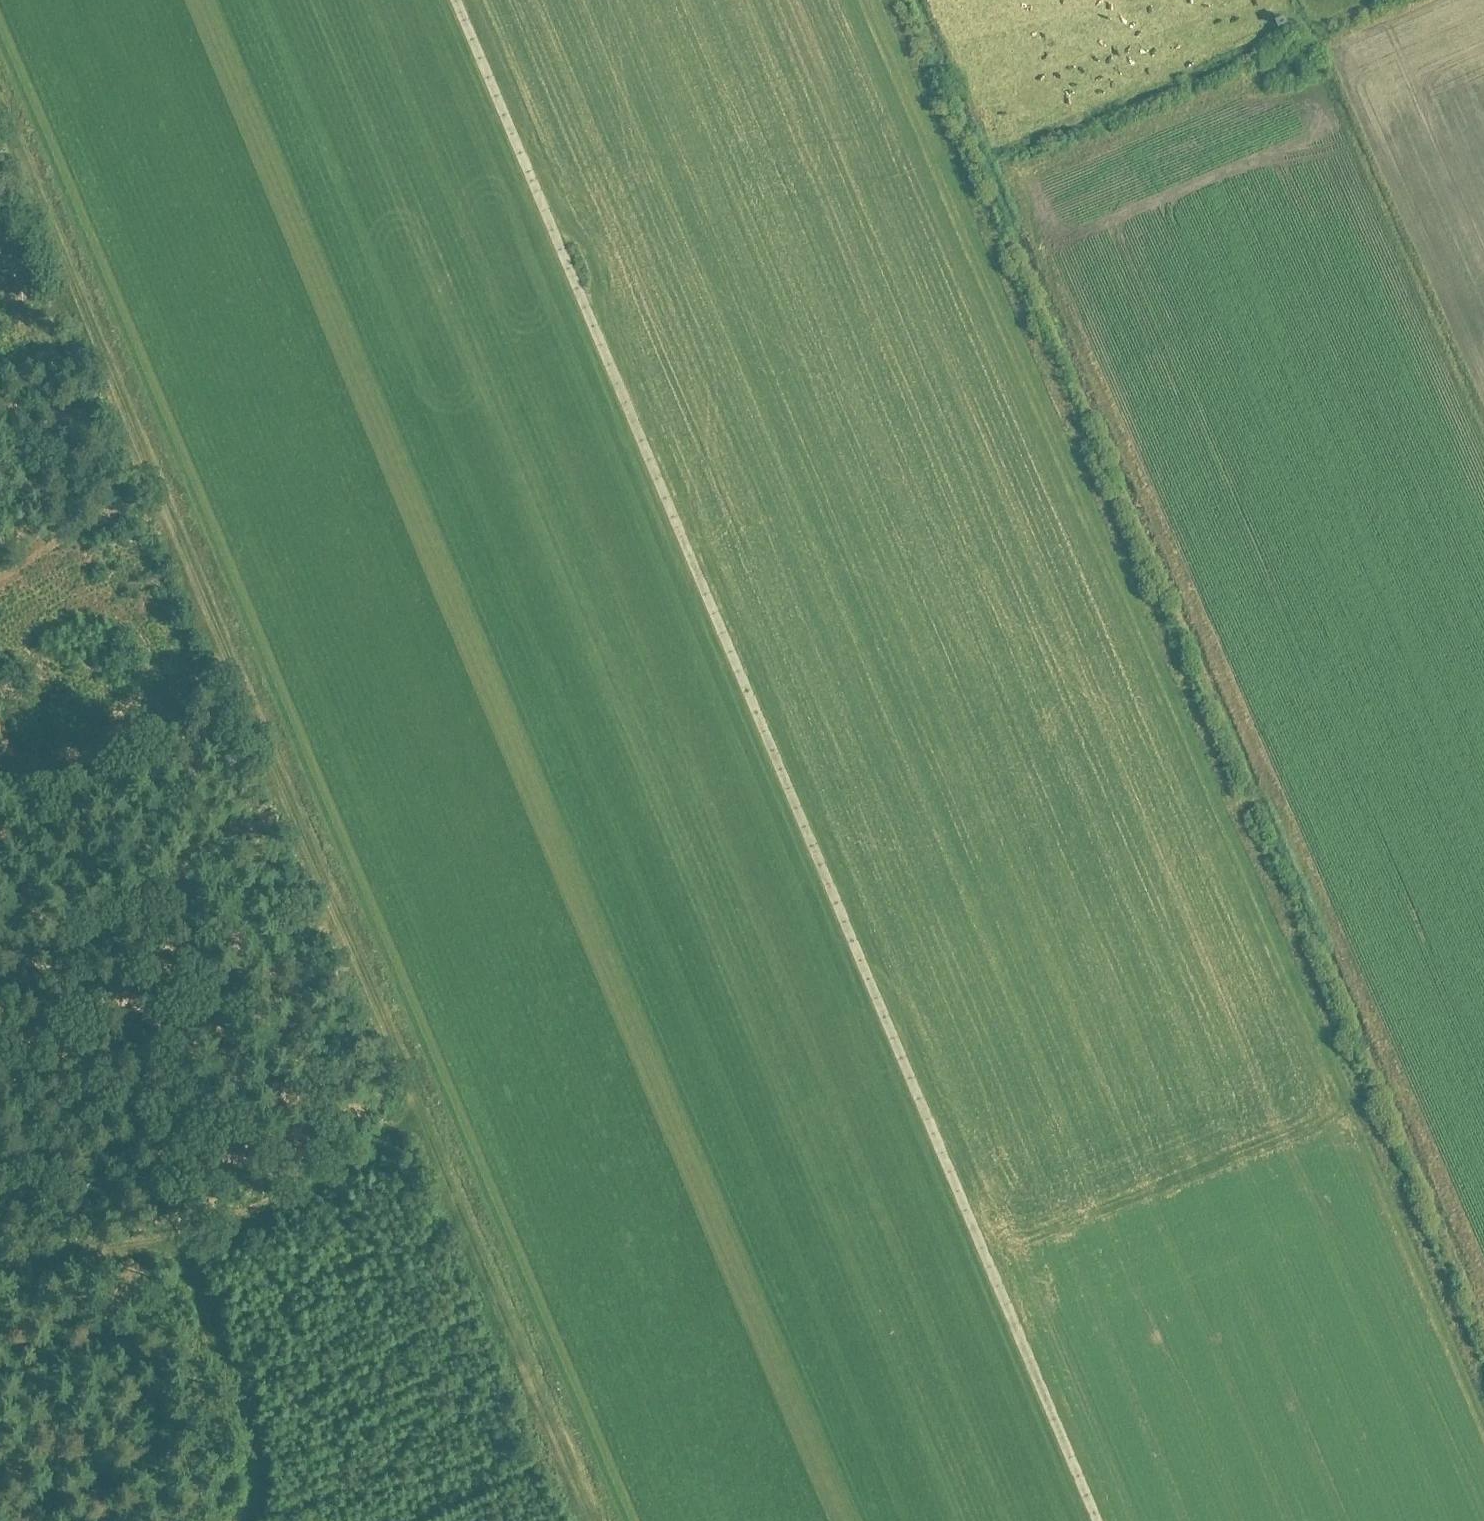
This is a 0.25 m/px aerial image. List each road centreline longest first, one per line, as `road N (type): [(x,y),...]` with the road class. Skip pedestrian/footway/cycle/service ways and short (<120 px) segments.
road 1 (track): [(1097,1520),(454,0)]
road 2 (track): [(417,1117),(0,105)]
road 3 (track): [(0,1263),(195,1239),(300,1191),(417,1117)]
road 4 (track): [(586,1520),(417,1117)]
road 5 (track): [(240,1520),(256,1462),(195,1239)]
road 6 (track): [(0,587),(79,536),(162,500)]
road 7 (track): [(0,836),(20,825),(31,800),(0,717)]

